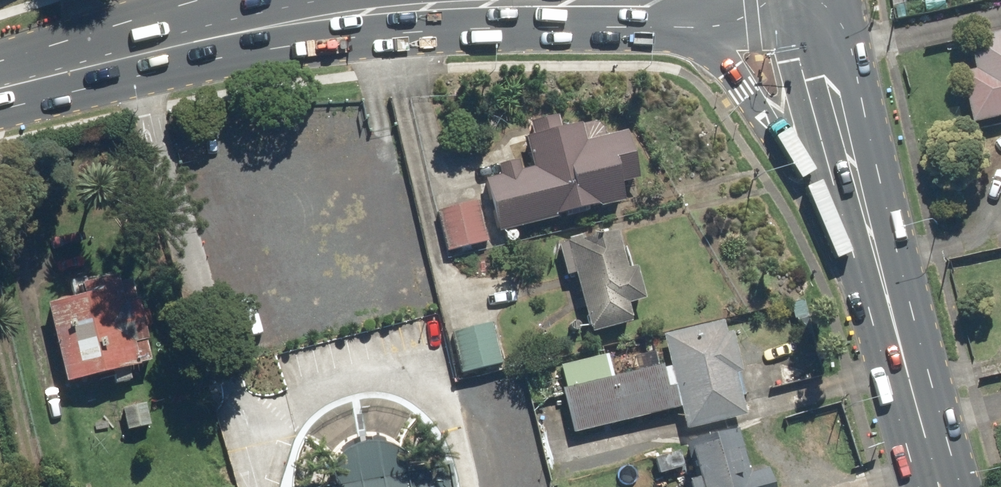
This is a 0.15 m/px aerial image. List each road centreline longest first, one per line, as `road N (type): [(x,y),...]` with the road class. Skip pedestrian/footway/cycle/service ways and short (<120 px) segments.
road 1 (primary): [(890,298),(737,80),(662,1)]
road 2 (primary): [(0,88),(243,27),(363,12)]
road 3 (primary): [(813,0),(890,298)]
road 4 (primary): [(363,12),(662,1)]
road 5 (primary): [(890,298),(941,486)]

